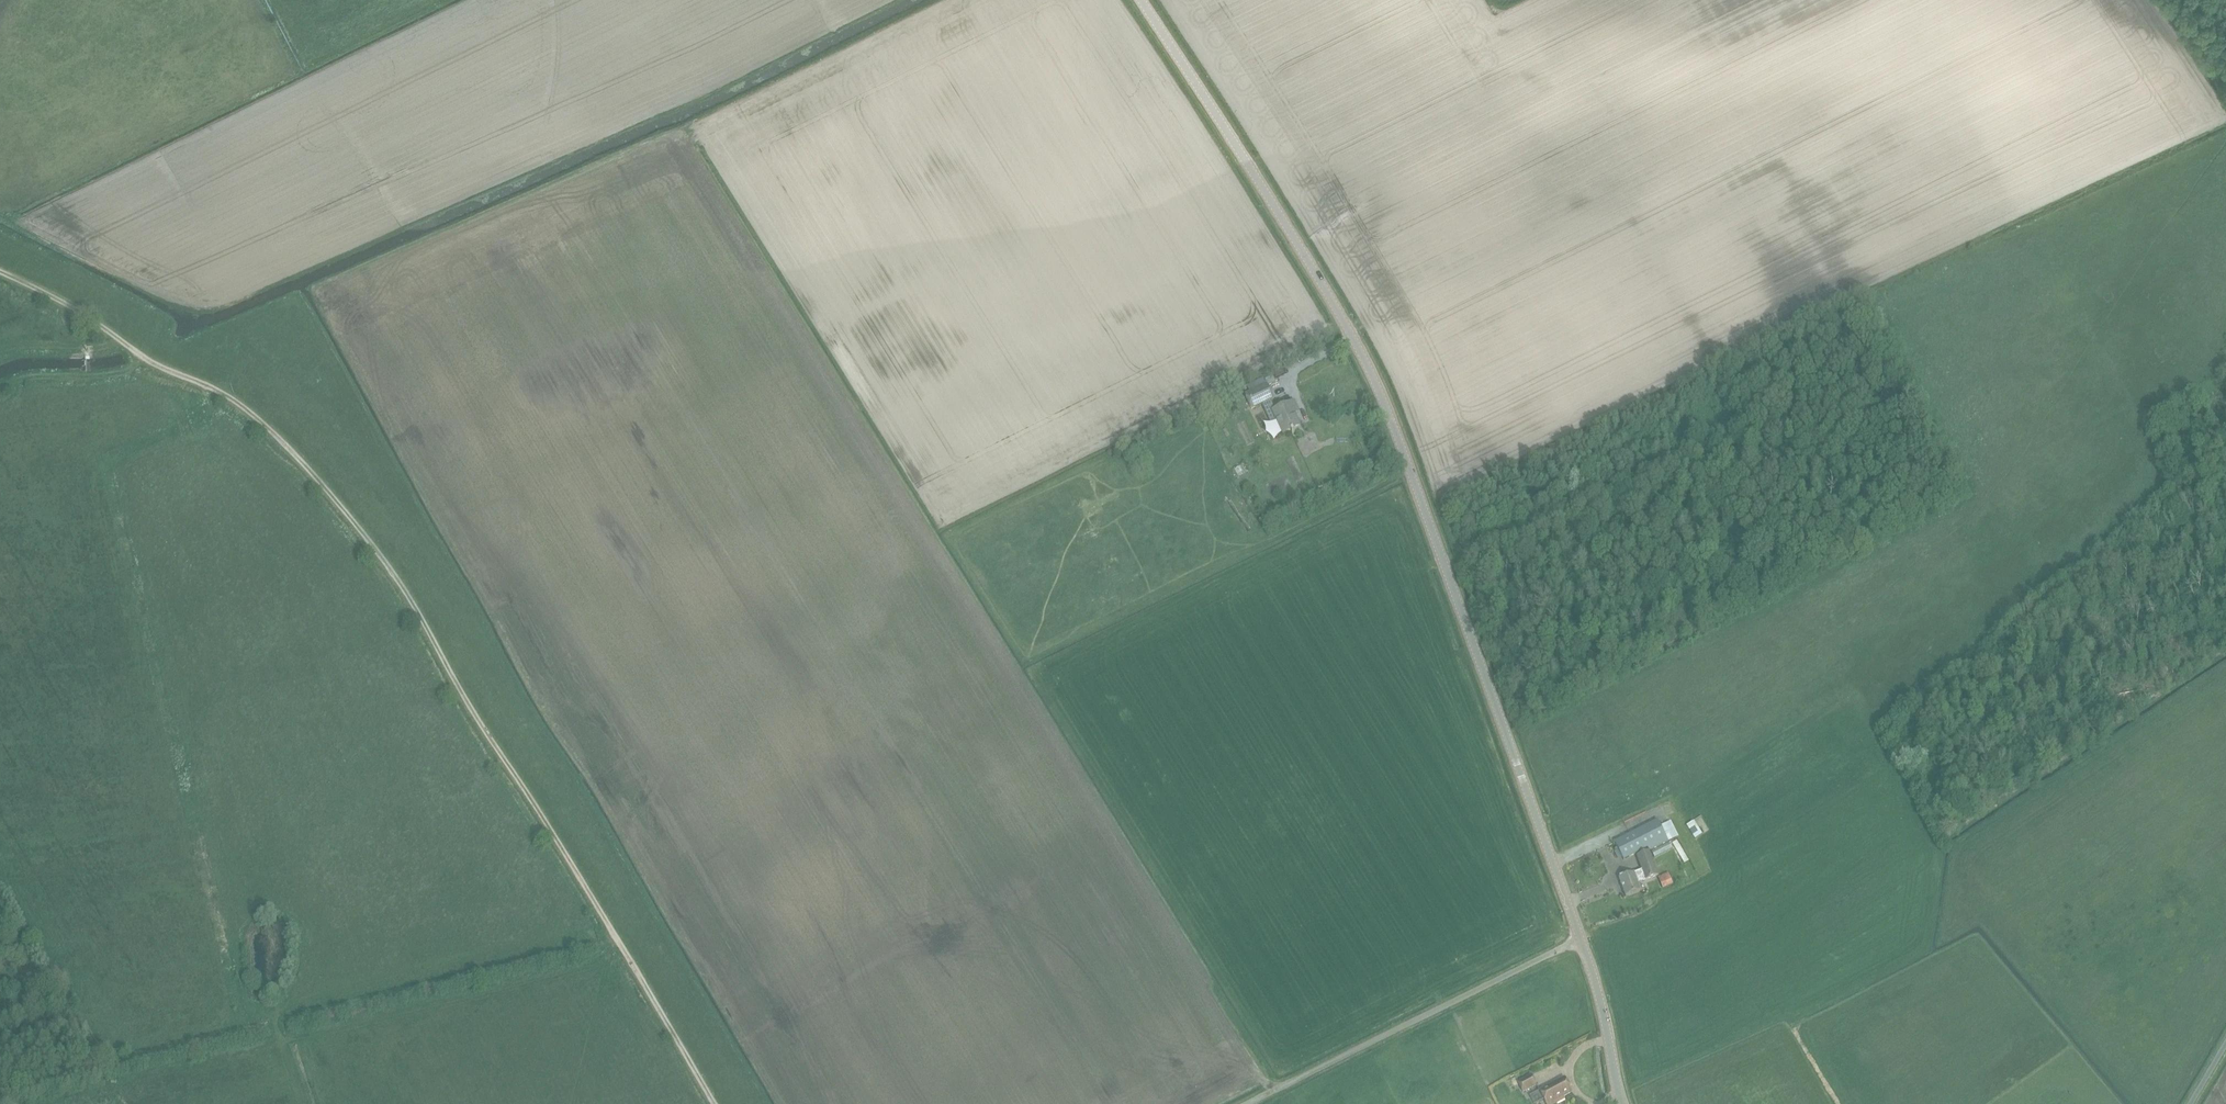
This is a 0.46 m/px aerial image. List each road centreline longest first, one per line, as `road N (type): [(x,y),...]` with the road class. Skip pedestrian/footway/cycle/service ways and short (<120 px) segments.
road 1 (tertiary): [(1623,1103),(1601,990),(1396,425),(1371,369),(1139,0)]
road 2 (track): [(614,935),(392,569),(354,519),(232,401),(136,356),(95,320),(0,273)]
road 3 (track): [(1253,1103),(1583,939)]
road 4 (track): [(715,1103),(614,935)]

